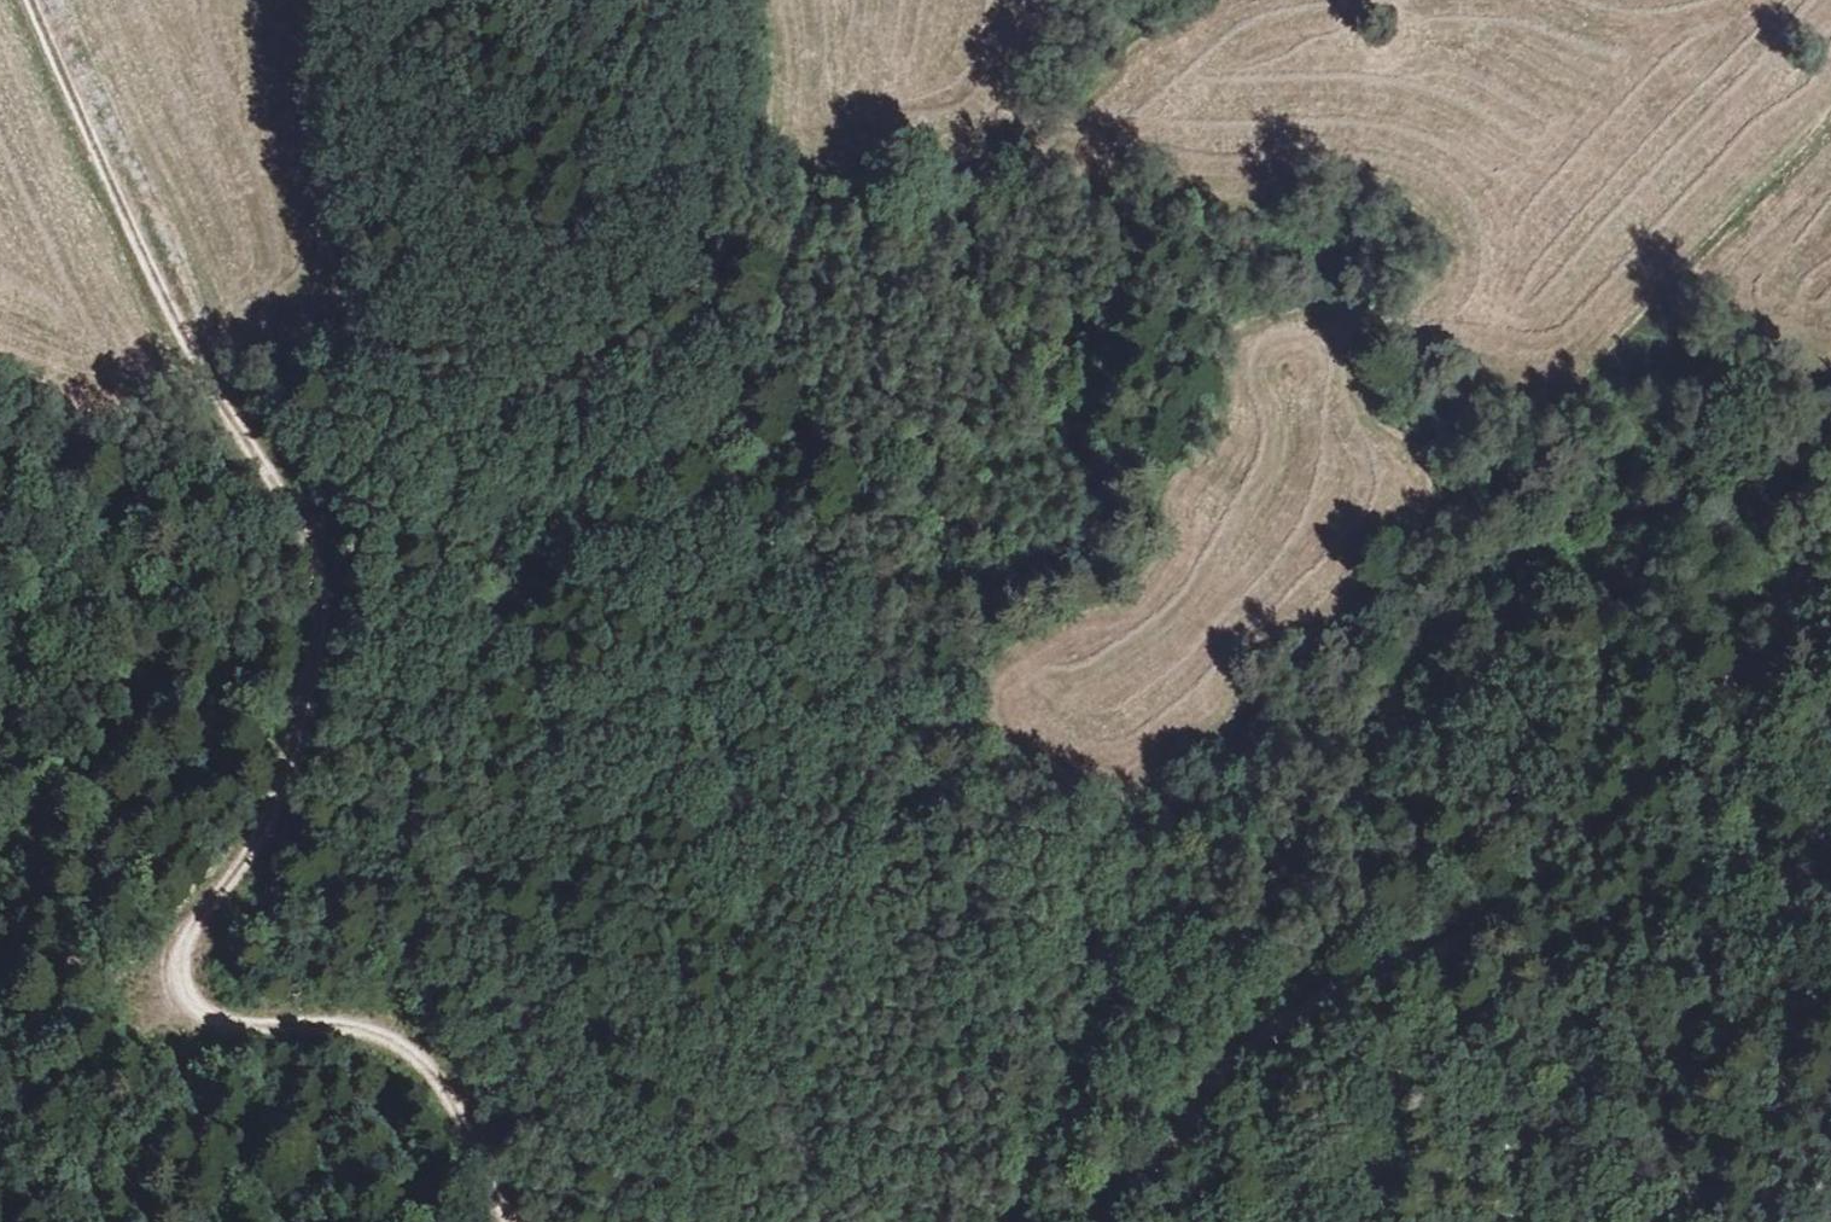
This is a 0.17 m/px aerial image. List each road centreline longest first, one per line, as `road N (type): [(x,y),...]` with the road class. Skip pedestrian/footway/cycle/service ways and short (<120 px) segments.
road 1 (track): [(510,1221),(450,1094),(416,1055),(366,1031),(251,1028),(207,1016),(190,998),(182,966),(192,932),(272,818),(302,719),(322,608),(310,551),(136,247),(31,0)]
road 2 (track): [(1101,1221),(1147,1172),(1231,1045),(1332,976),(1493,910),(1615,817),(1770,599),(1830,527)]

